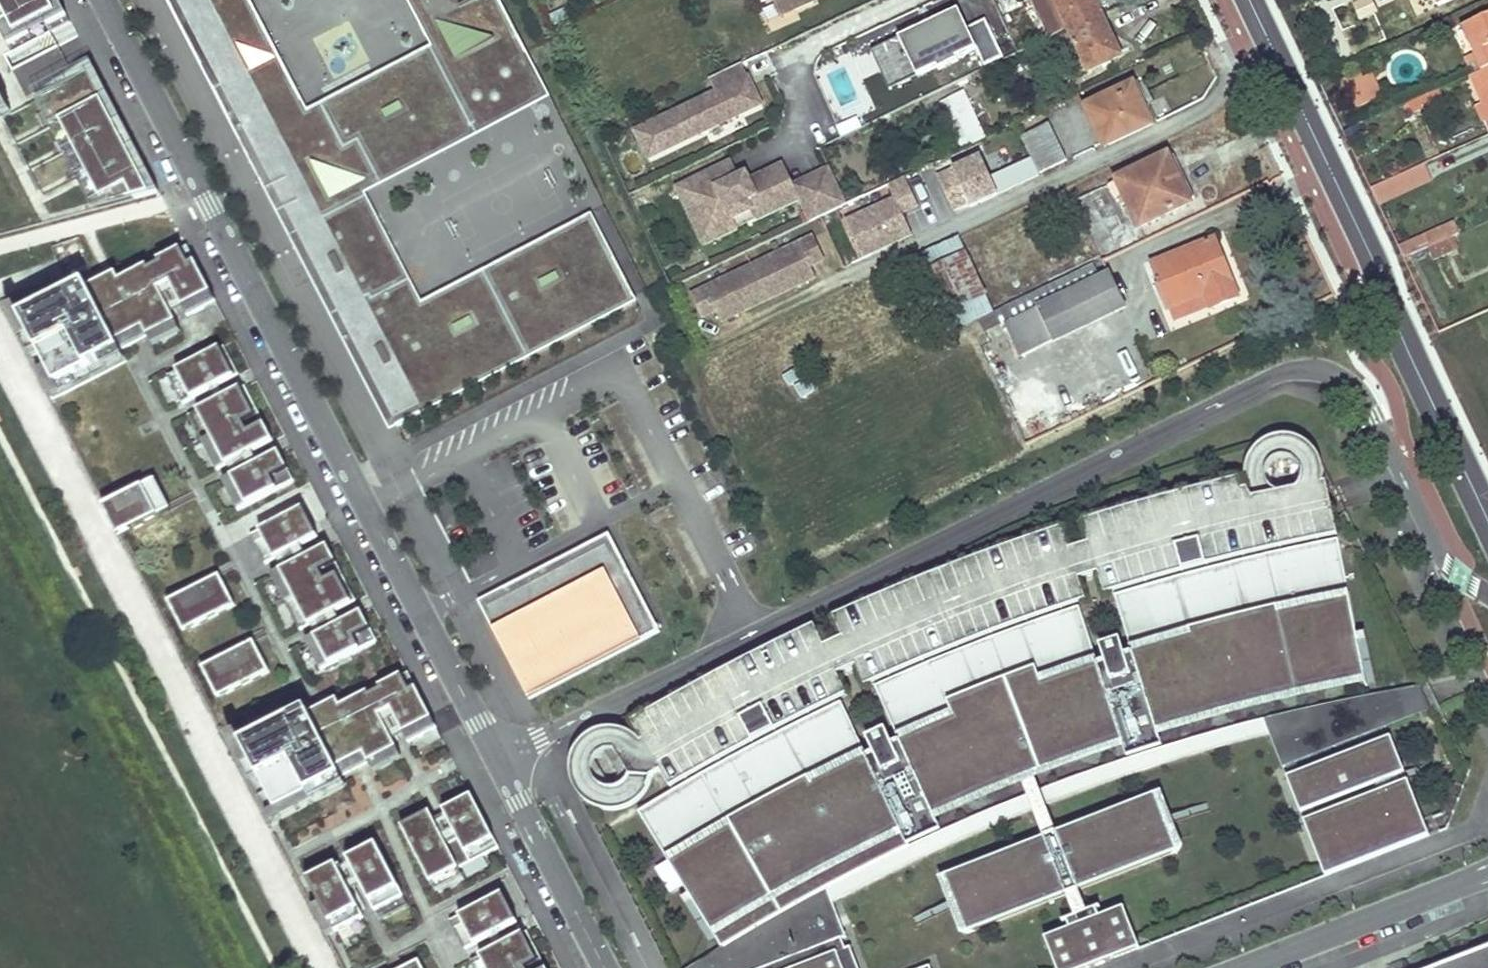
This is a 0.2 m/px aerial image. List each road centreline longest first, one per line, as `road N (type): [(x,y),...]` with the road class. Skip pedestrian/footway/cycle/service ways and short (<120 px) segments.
road 1 (residential): [(497,761),(1278,373),(1305,369),(1337,373),(1359,390),(1442,559),(1487,594)]
road 2 (residential): [(497,761),(99,0)]
road 3 (secondary): [(1250,0),(1487,520)]
road 4 (residential): [(1487,874),(1246,967)]
road 5 (residential): [(606,967),(497,761)]

